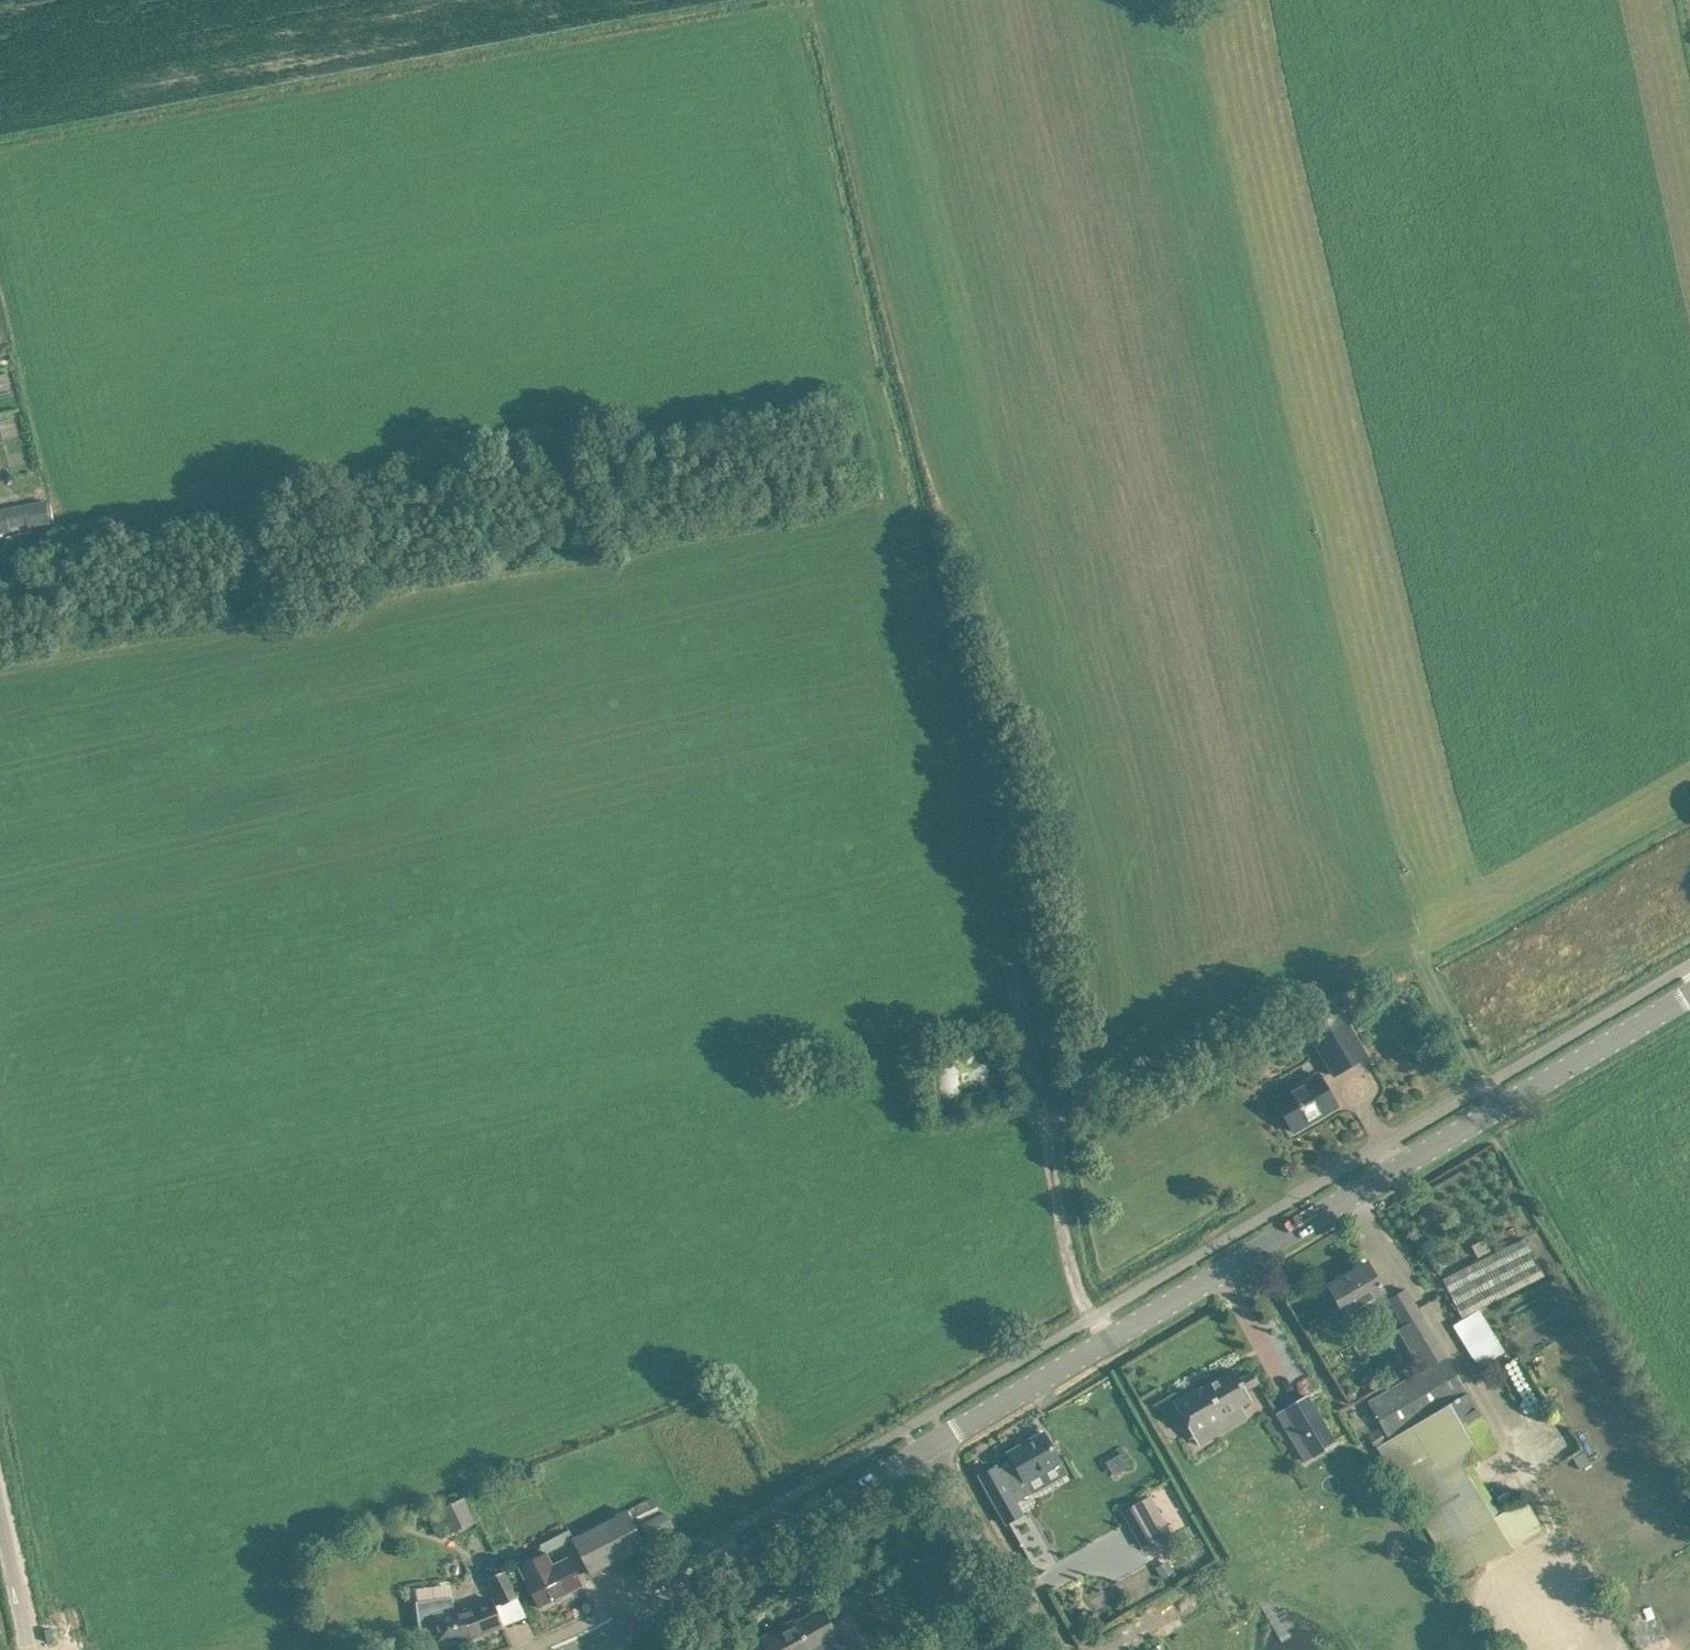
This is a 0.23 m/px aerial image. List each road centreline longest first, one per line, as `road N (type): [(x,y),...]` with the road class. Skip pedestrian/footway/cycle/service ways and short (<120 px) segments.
road 1 (track): [(787,32),(1039,1118),(1061,1245),(1108,1339)]
road 2 (tertiary): [(921,1454),(1689,992)]
road 3 (tertiary): [(589,1649),(921,1454)]
road 4 (unclassified): [(1051,1649),(921,1454)]

